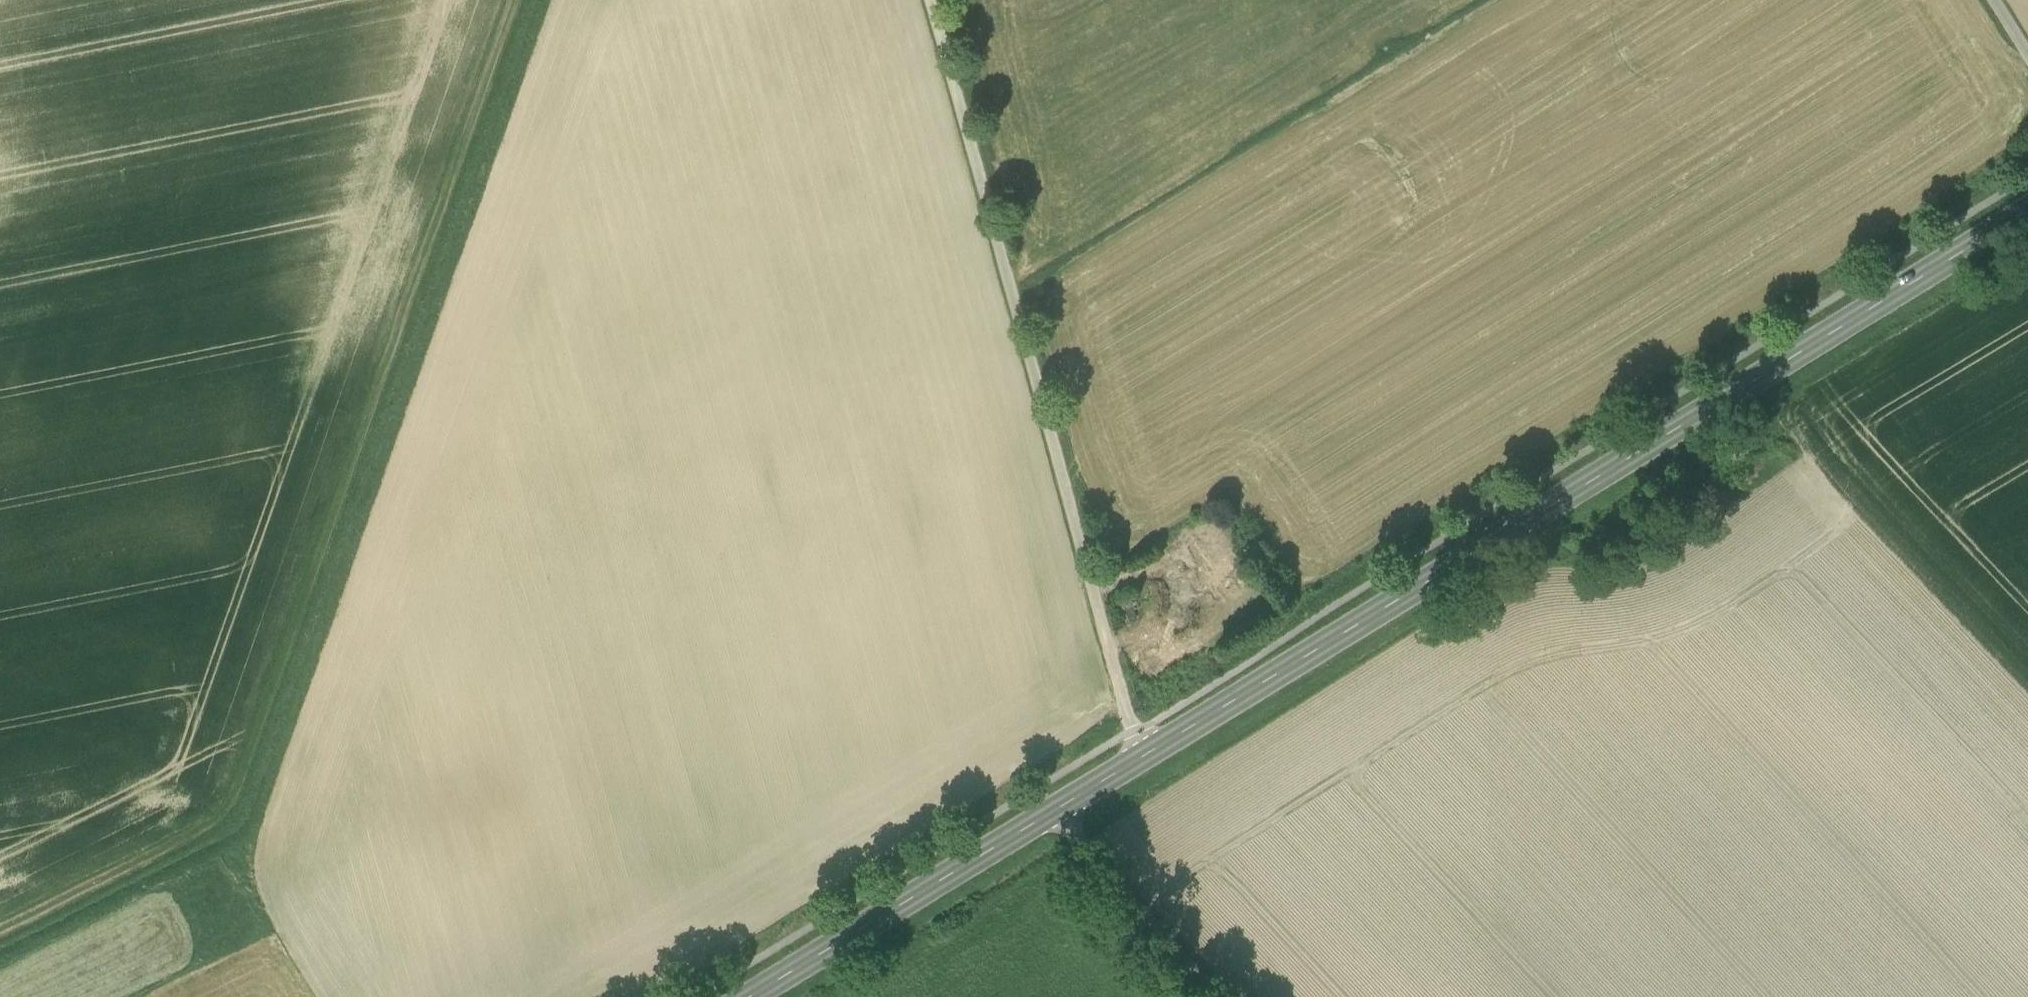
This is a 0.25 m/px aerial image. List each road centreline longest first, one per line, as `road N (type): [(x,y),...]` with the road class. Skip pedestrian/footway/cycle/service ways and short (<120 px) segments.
road 1 (secondary): [(2027,211),(1142,756)]
road 2 (unclassified): [(930,0),(1142,756)]
road 3 (secondary): [(1052,811),(748,996)]
road 4 (unclassified): [(1222,996),(1052,811)]

